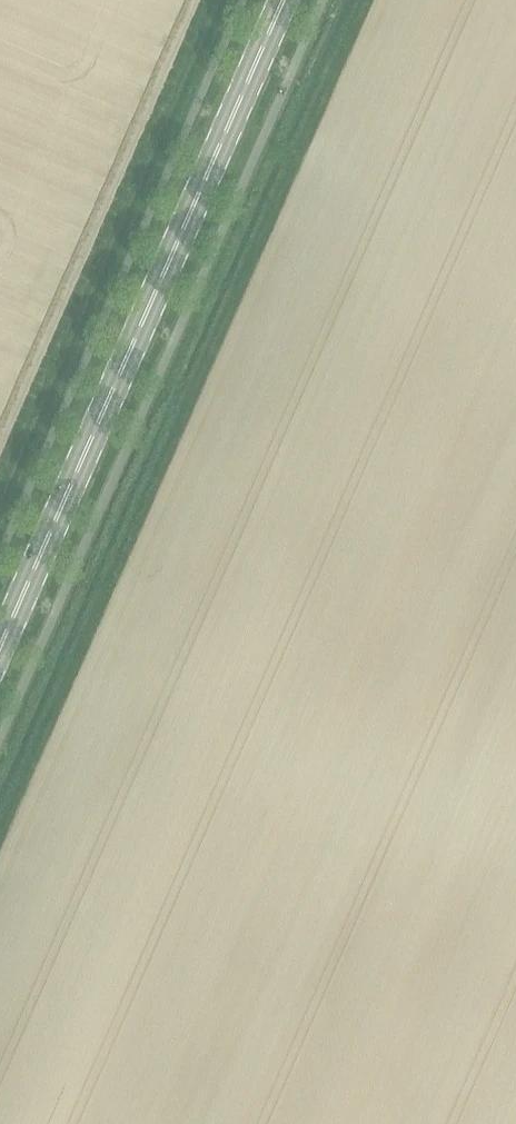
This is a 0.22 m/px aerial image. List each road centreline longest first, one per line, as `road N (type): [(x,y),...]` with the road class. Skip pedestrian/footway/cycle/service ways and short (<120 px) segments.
road 1 (secondary): [(0,648),(284,0)]

